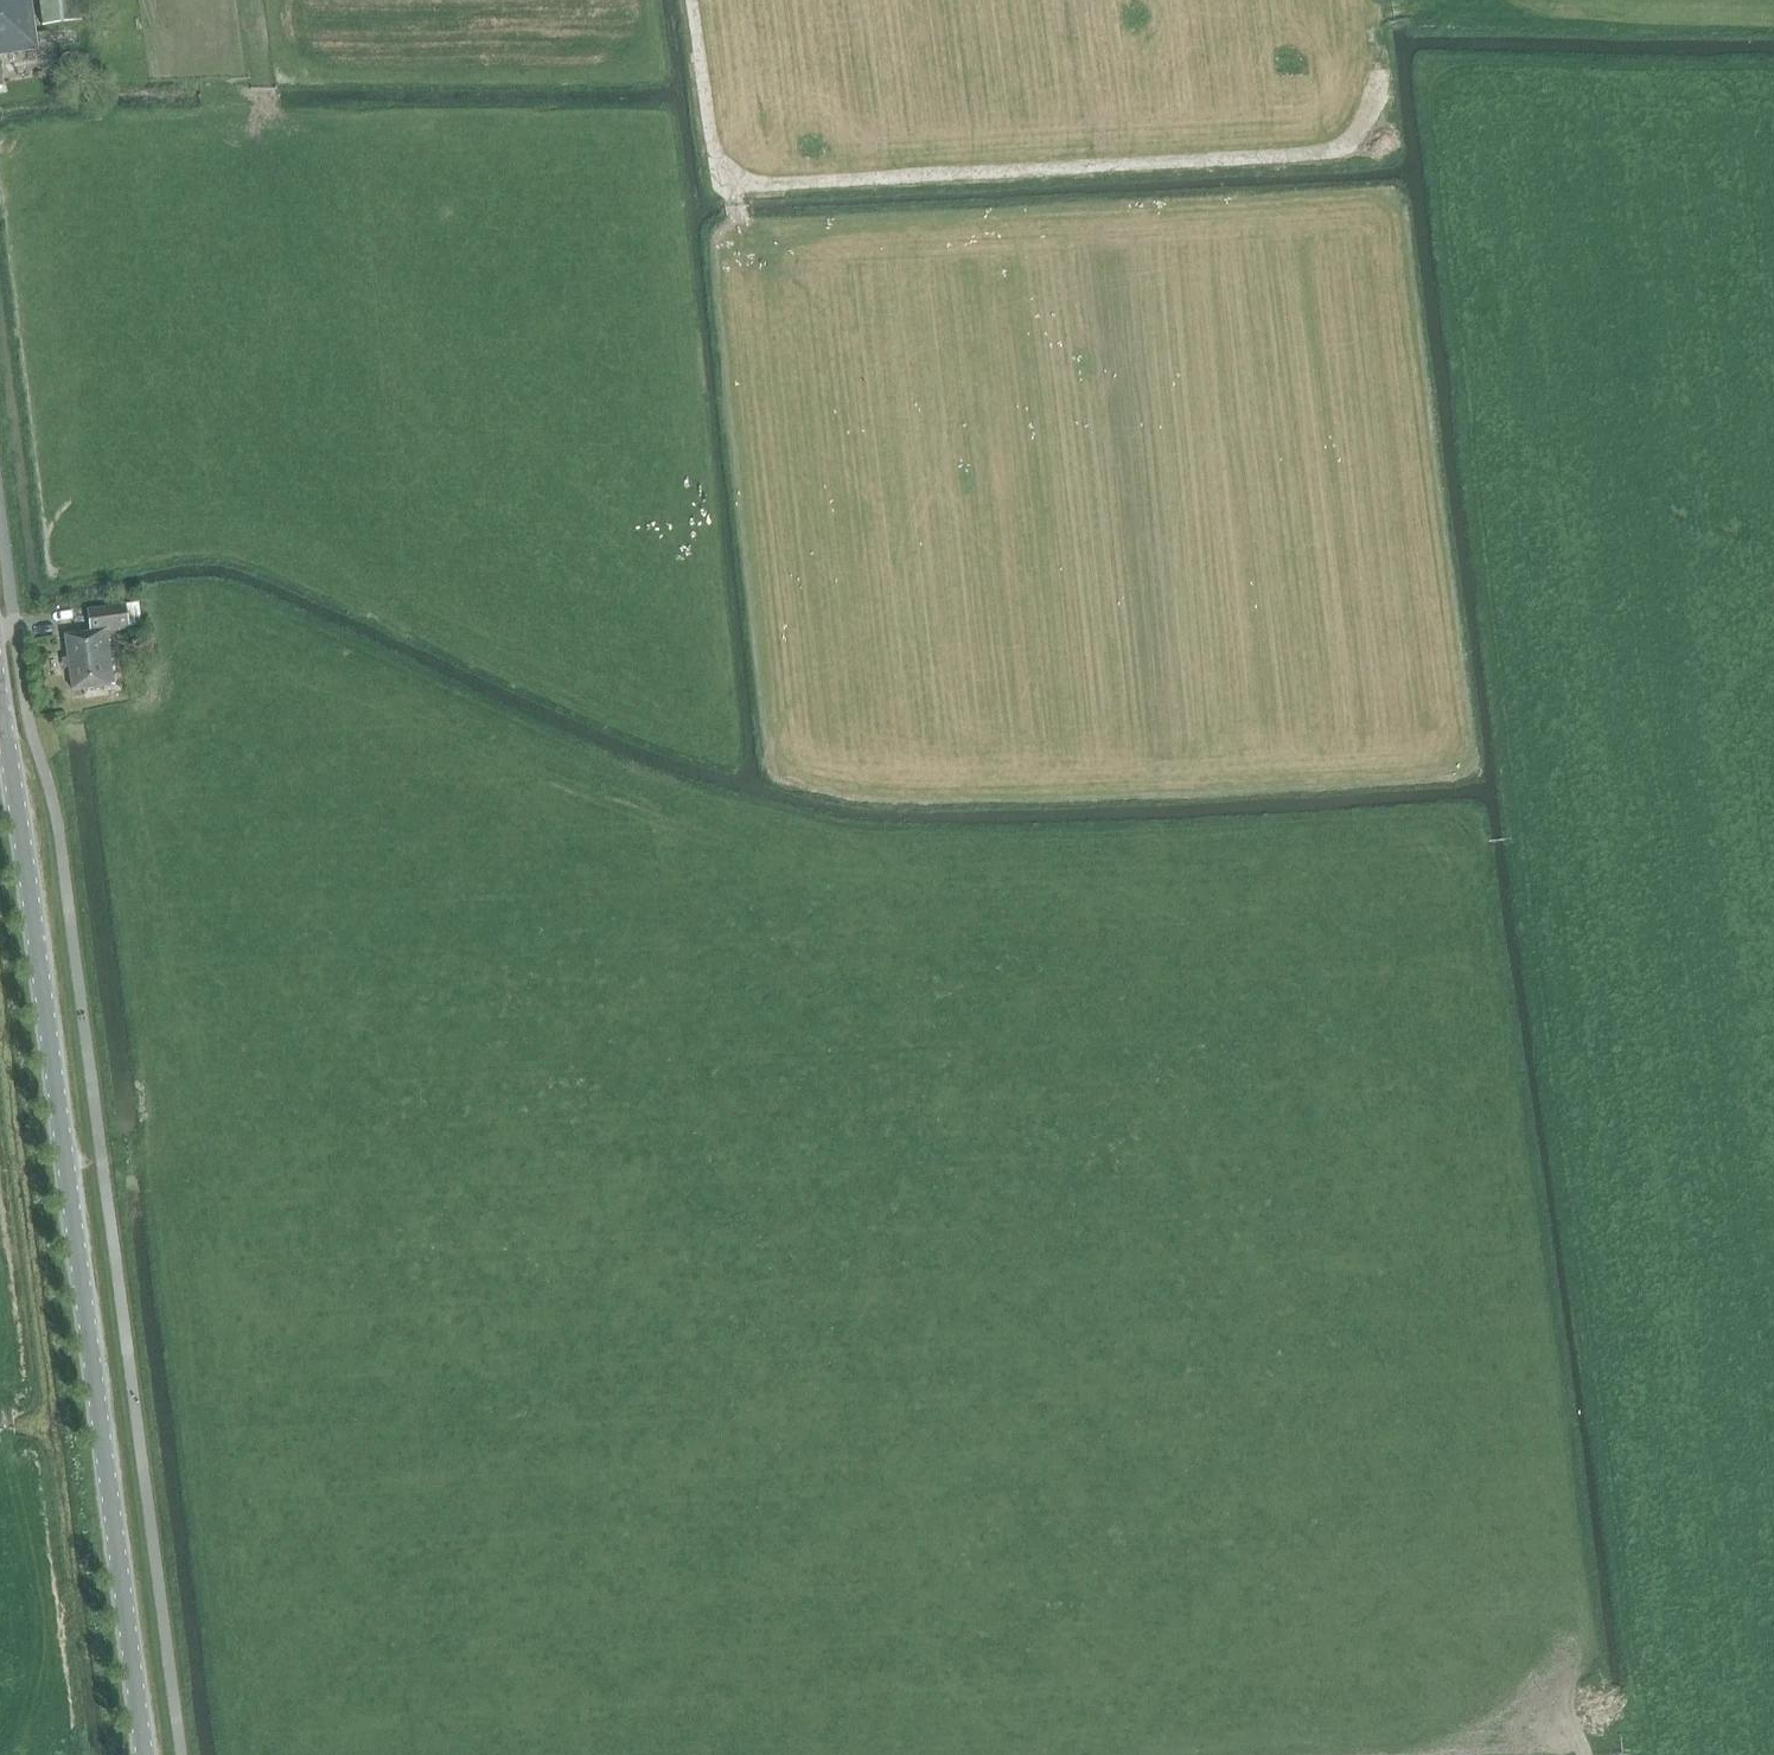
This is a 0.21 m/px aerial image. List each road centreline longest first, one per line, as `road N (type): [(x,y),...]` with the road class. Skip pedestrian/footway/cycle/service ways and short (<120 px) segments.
road 1 (unclassified): [(144,1754),(0,707)]

